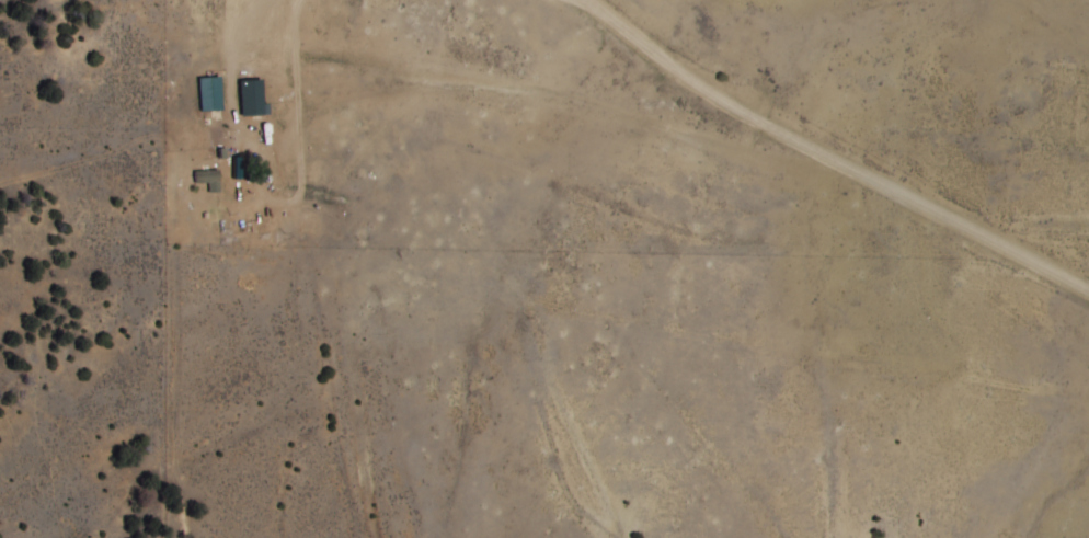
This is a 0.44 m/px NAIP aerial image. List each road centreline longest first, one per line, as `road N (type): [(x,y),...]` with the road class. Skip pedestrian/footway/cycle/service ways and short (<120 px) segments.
road 1 (residential): [(873,179),(490,83),(369,98),(287,129)]
road 2 (residential): [(873,179),(743,114),(587,0)]
road 3 (residential): [(490,83),(294,54),(245,41),(231,20)]
road 4 (residential): [(1088,289),(873,179)]
road 5 (residential): [(245,41),(282,95),(288,161)]

